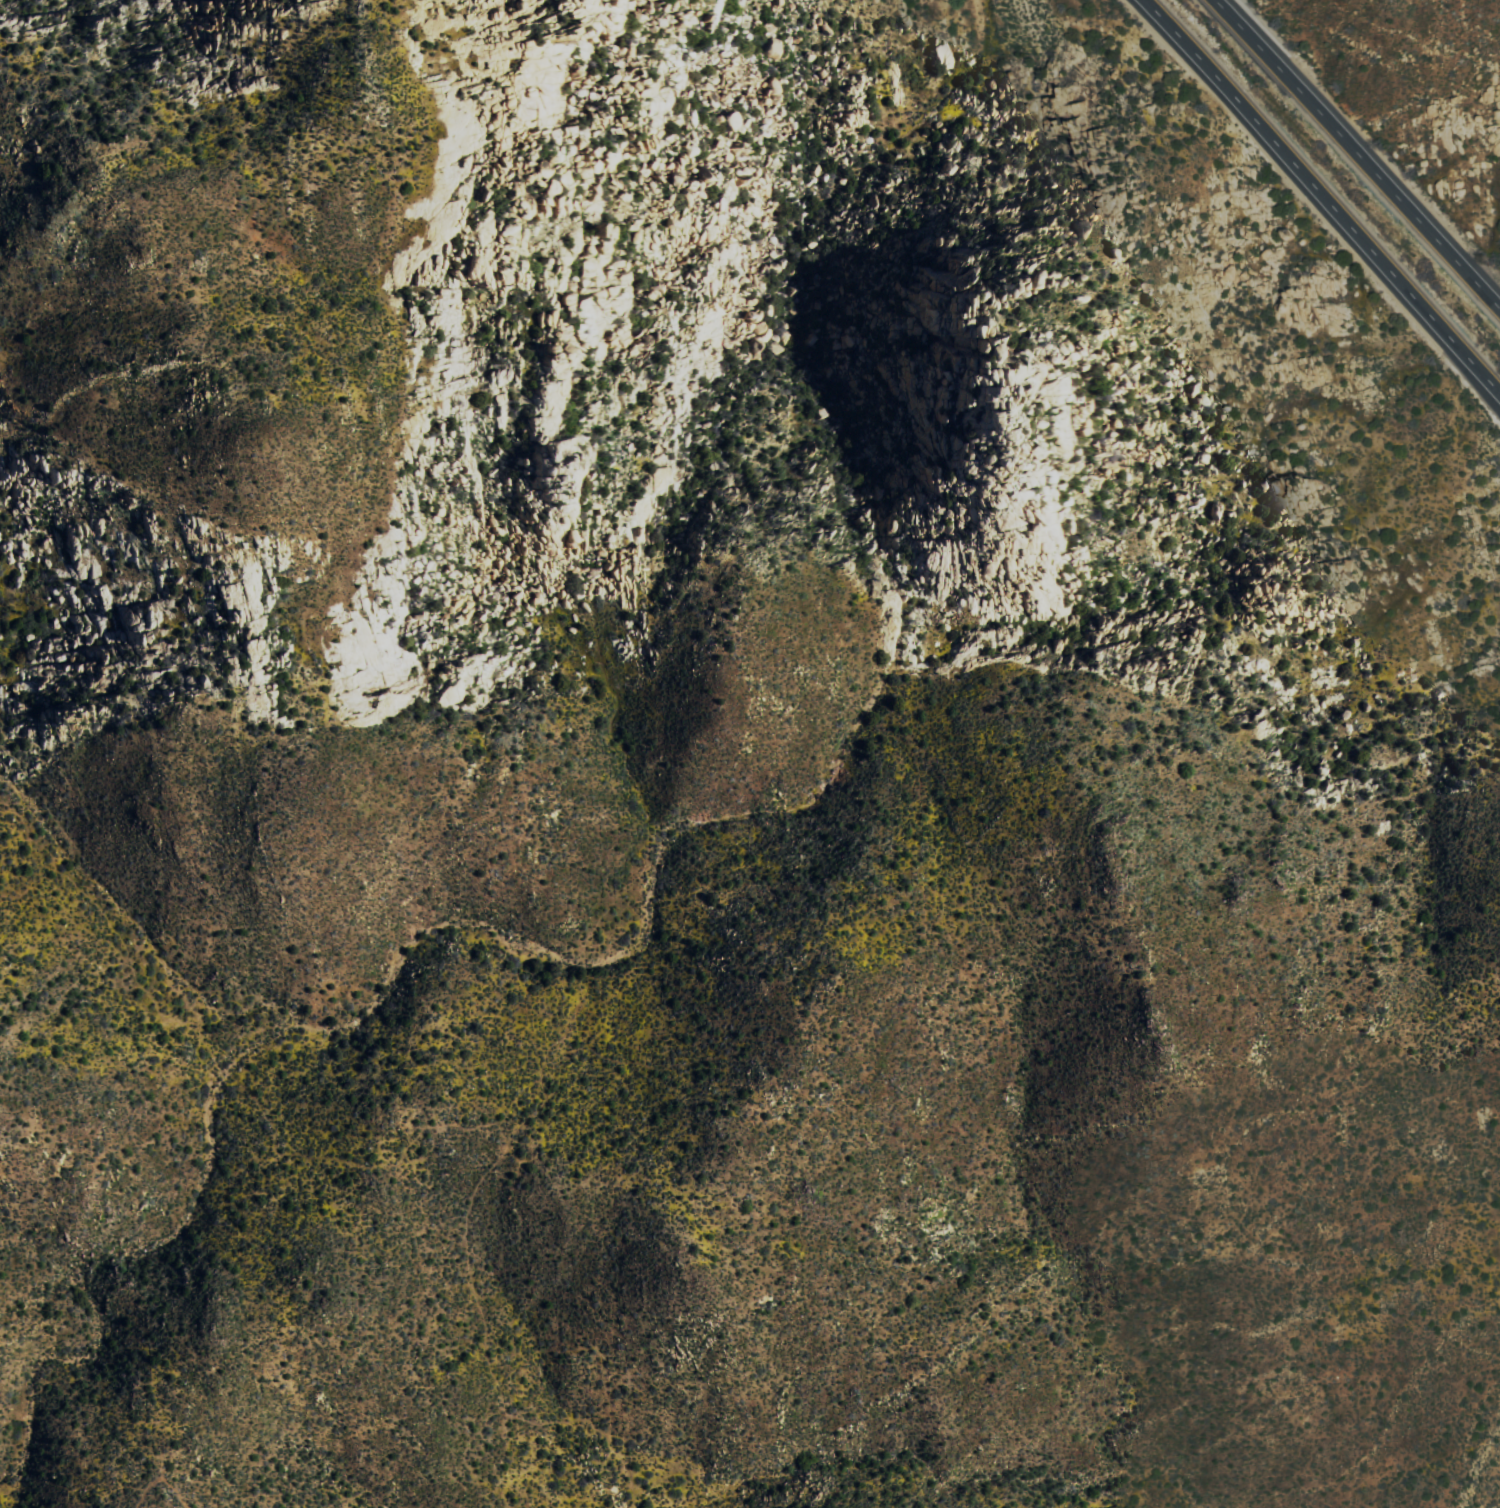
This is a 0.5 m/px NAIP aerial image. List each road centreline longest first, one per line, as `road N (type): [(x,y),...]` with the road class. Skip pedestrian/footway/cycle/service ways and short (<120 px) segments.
road 1 (motorway): [(1149,0),(1499,385)]
road 2 (motorway): [(1499,306),(1219,0)]

